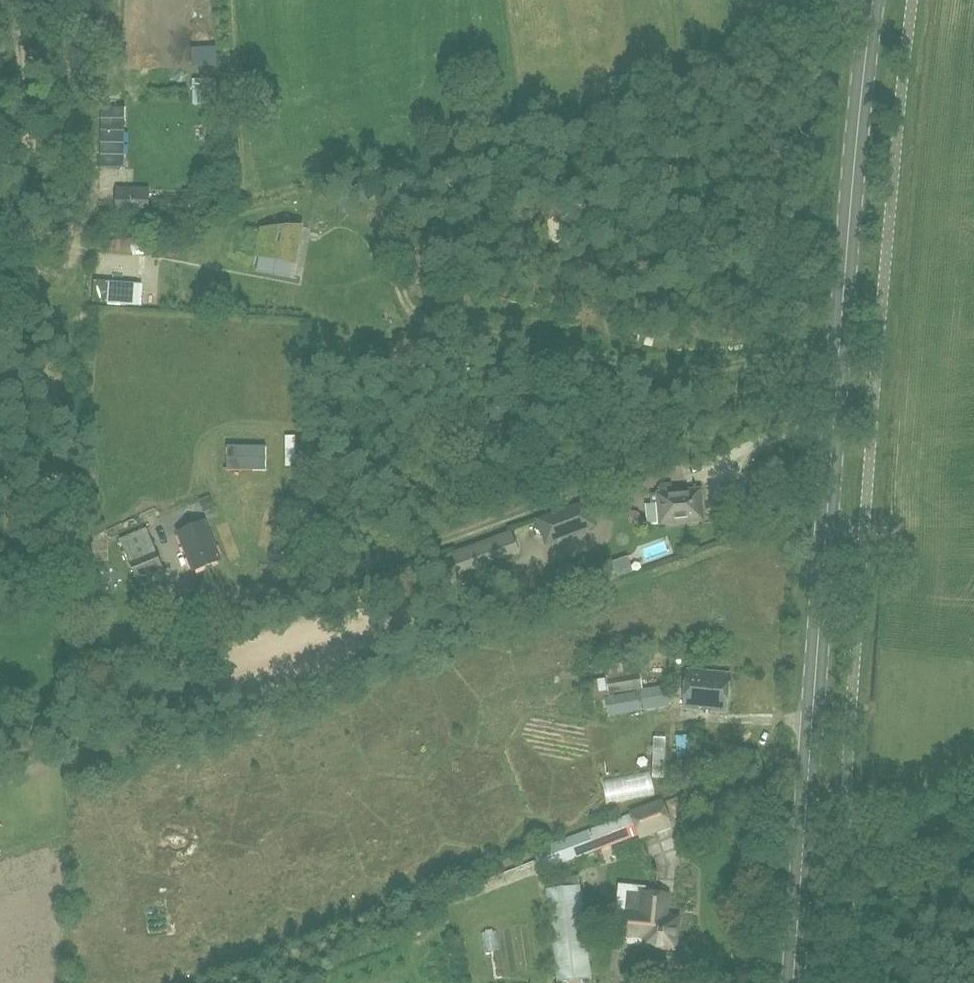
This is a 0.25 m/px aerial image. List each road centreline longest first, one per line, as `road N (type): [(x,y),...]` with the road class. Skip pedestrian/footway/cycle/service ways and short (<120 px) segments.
road 1 (primary): [(793,982),(876,0)]

